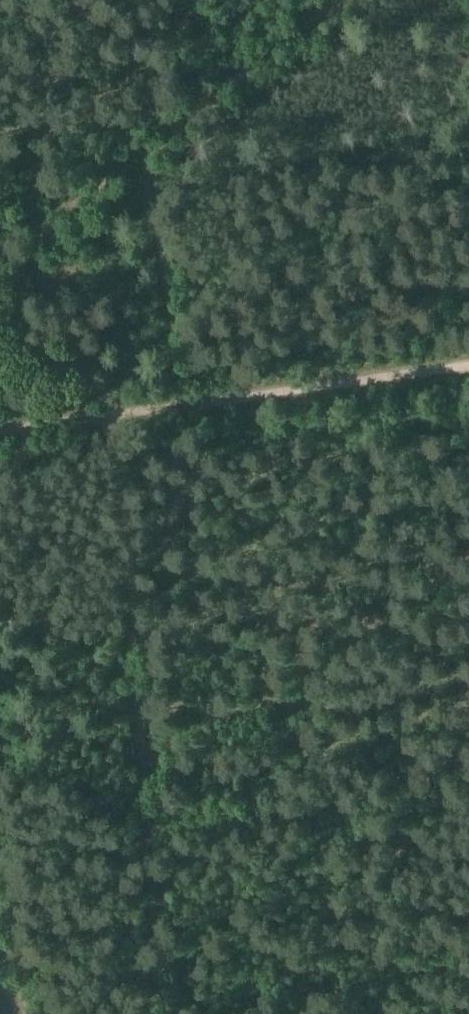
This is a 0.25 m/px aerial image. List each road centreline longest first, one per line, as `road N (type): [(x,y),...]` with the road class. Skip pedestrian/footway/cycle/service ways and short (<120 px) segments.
road 1 (track): [(0,430),(468,364)]

